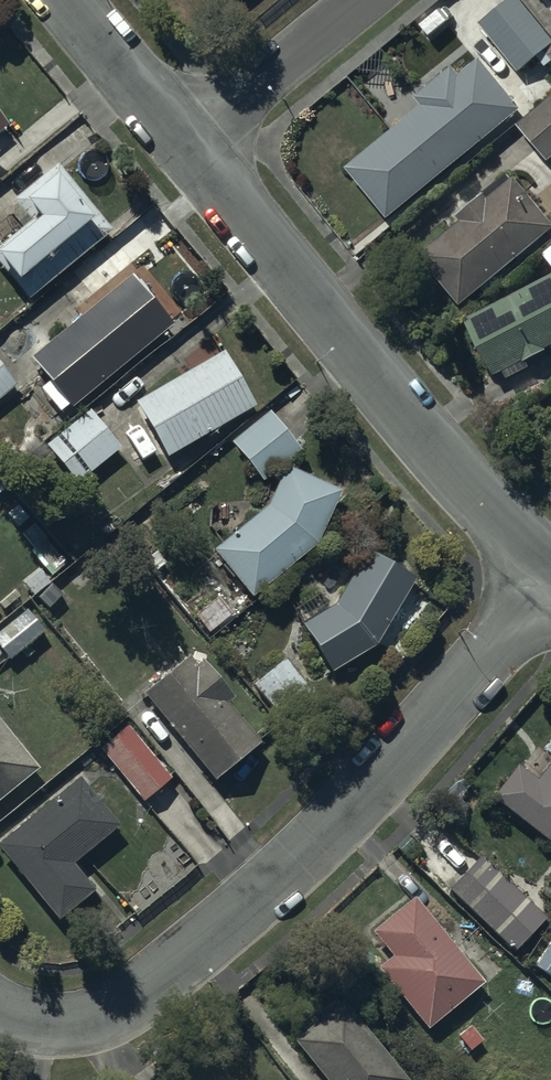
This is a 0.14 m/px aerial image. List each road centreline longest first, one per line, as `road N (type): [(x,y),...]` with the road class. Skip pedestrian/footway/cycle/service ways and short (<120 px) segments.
road 1 (residential): [(0,1012),(65,1024),(134,998),(172,969),(550,591)]
road 2 (residential): [(189,152),(489,515),(550,568)]
road 3 (residential): [(189,152),(373,0)]
road 4 (residential): [(63,0),(189,152)]

